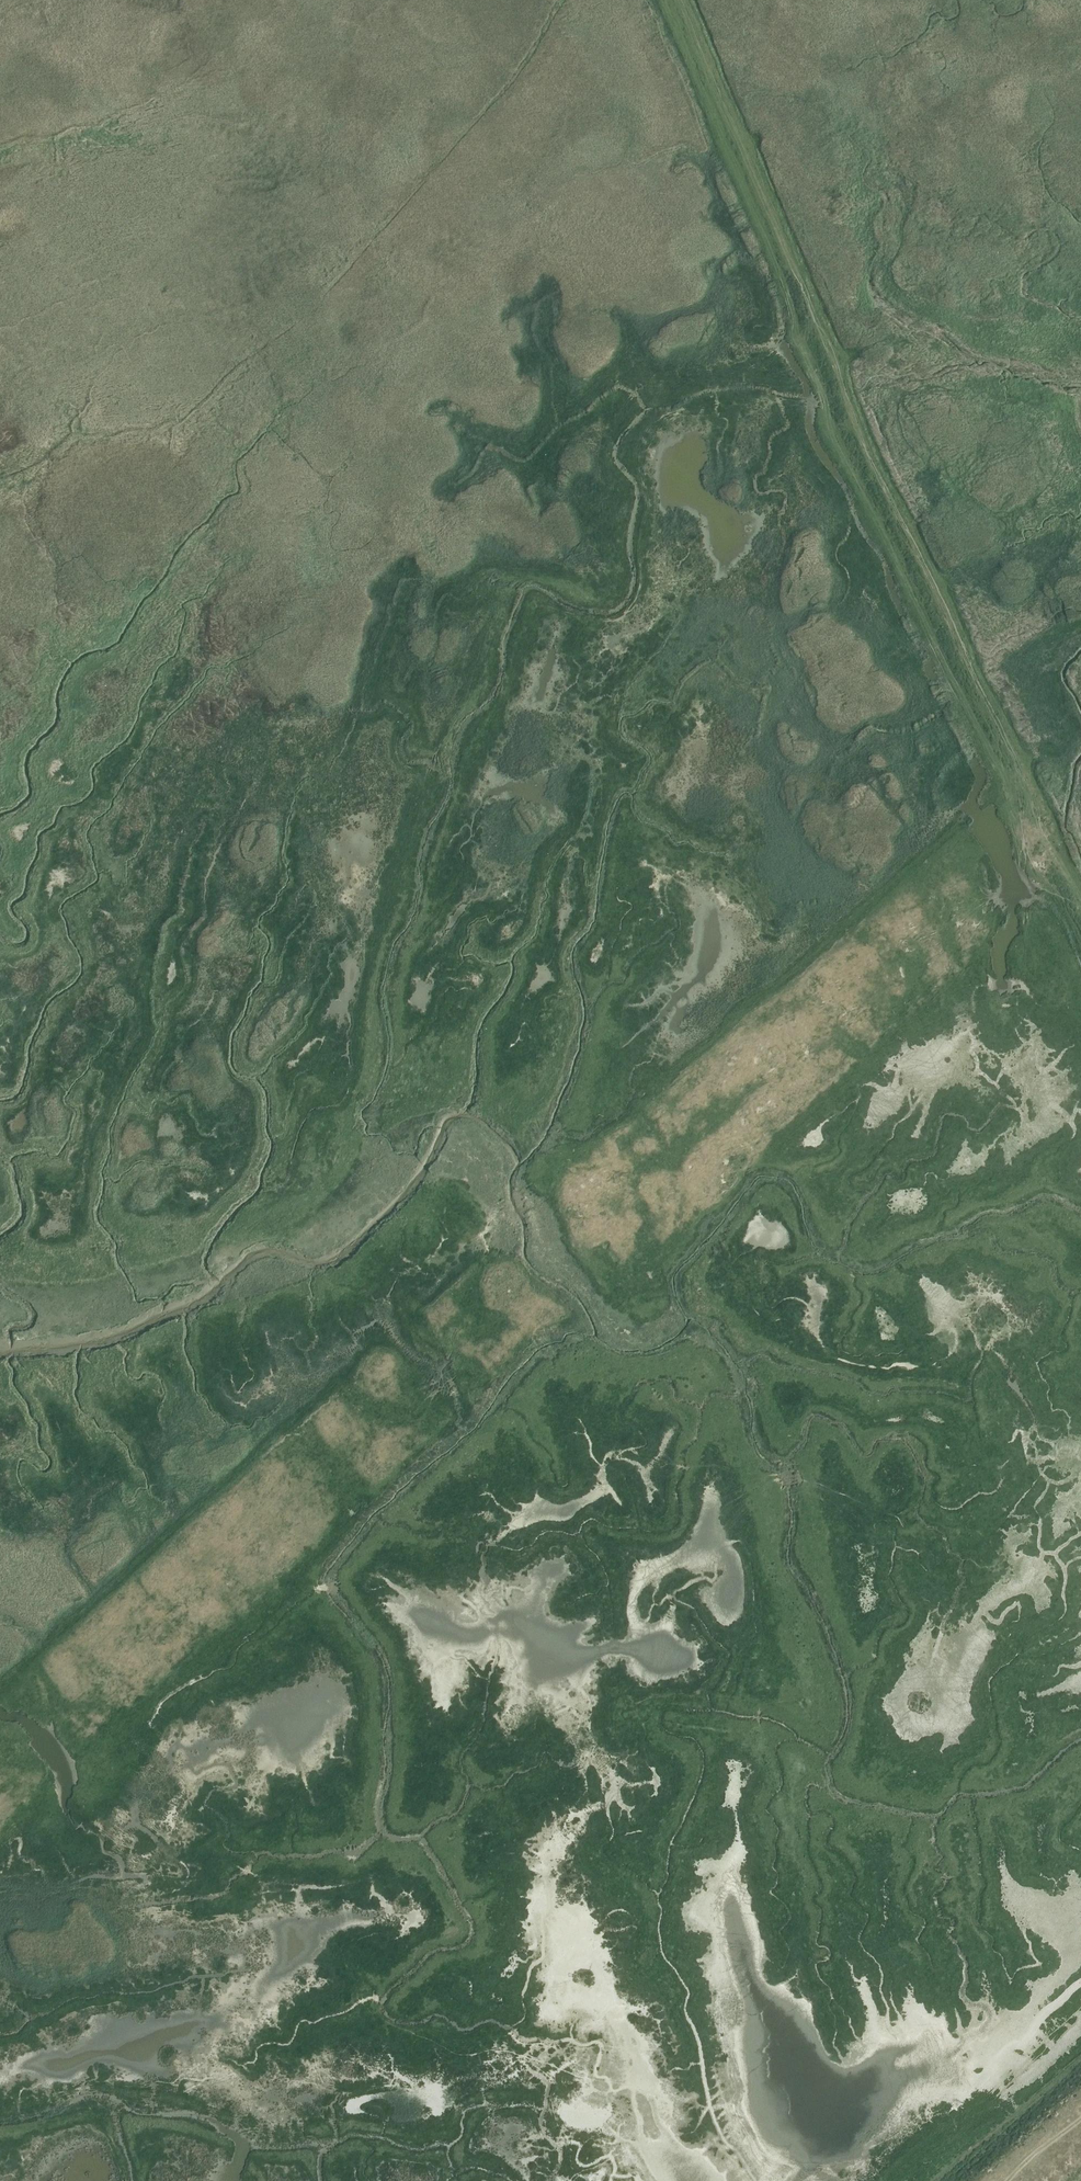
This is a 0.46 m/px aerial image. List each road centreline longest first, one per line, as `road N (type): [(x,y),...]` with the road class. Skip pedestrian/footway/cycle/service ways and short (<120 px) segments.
road 1 (track): [(1080,878),(913,549),(685,0)]

